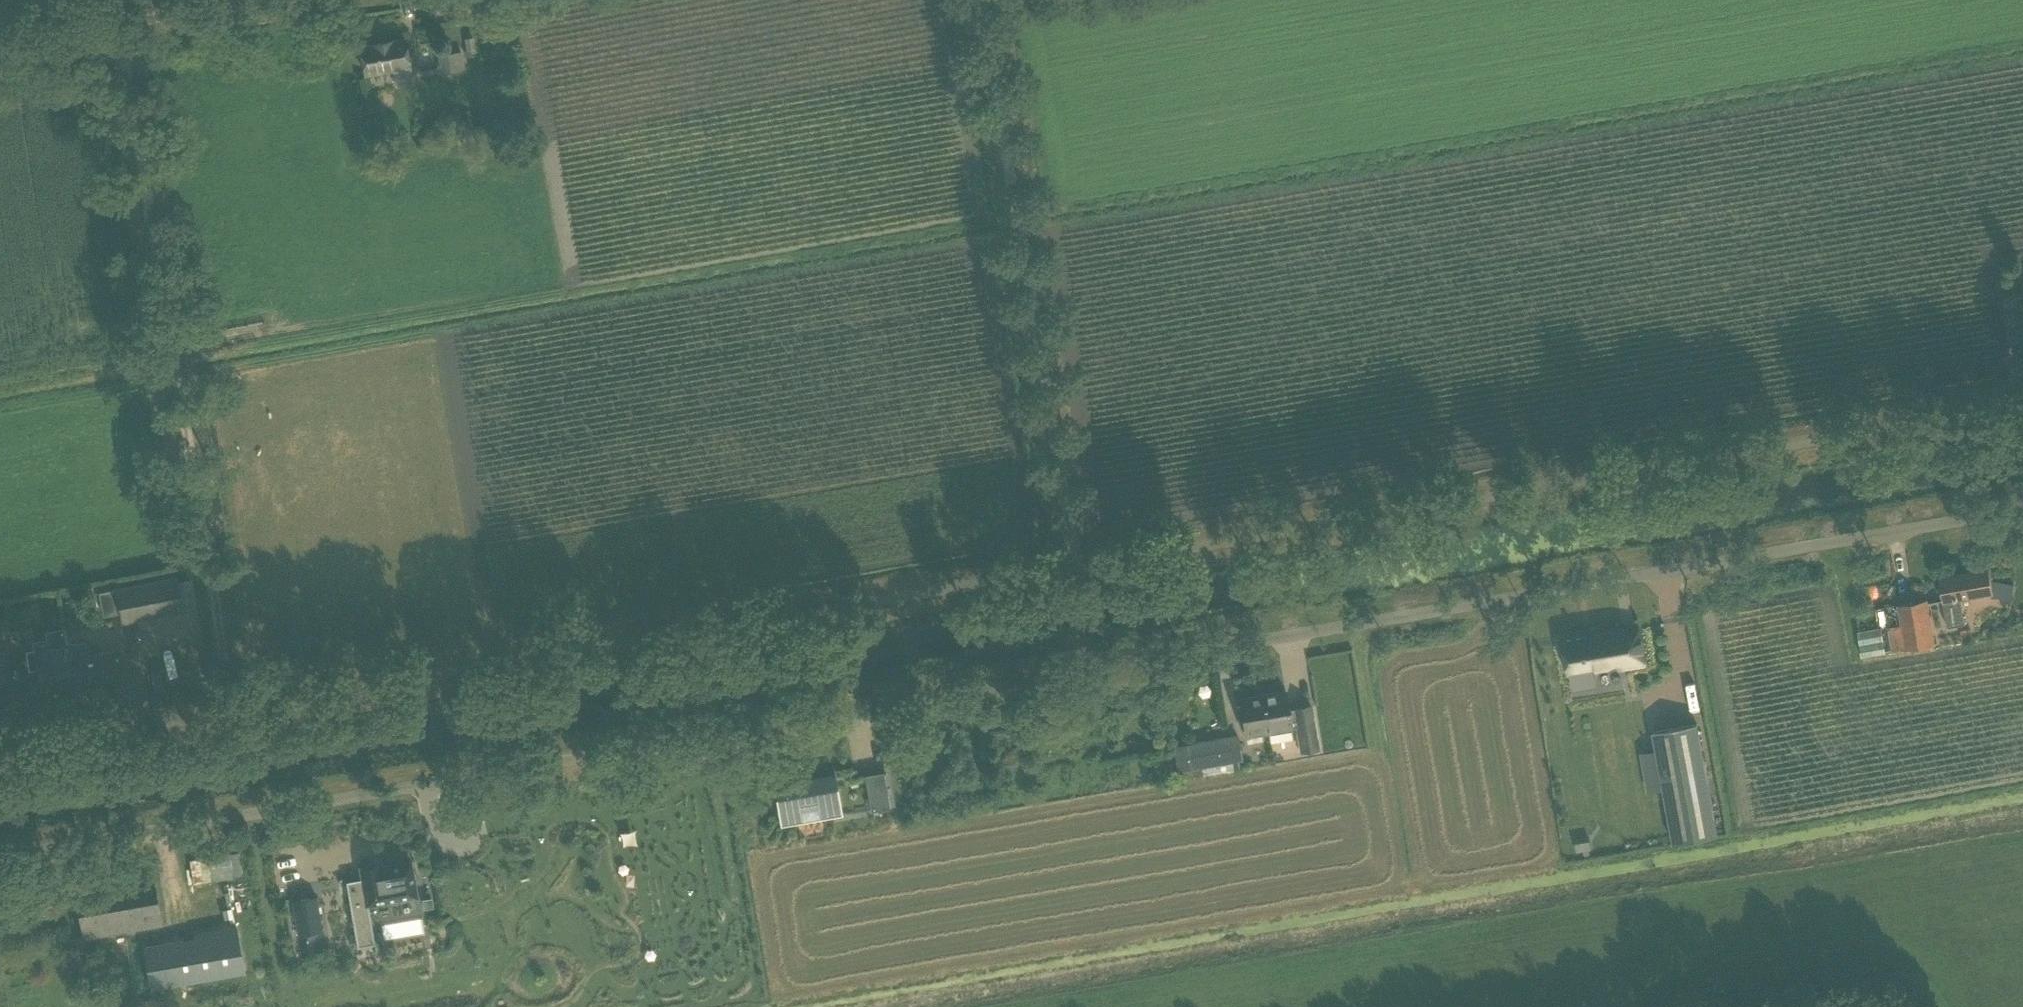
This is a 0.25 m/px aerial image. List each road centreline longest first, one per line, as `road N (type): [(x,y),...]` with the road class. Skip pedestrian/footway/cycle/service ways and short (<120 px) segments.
road 1 (unclassified): [(0,860),(1419,606),(2022,510)]
road 2 (unclassified): [(0,753),(2022,403)]
road 3 (track): [(118,22),(230,714)]
road 4 (track): [(1076,567),(984,0)]
road 5 (tertiary): [(0,43),(255,0)]

